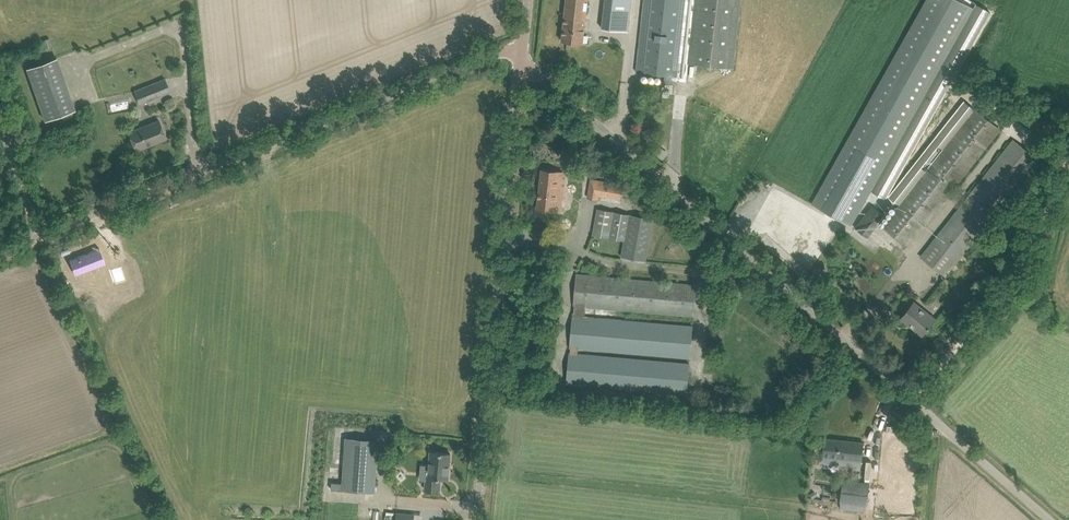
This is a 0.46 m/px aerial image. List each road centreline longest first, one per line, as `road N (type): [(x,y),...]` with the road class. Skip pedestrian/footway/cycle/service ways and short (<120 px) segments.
road 1 (unclassified): [(1054,519),(518,57)]
road 2 (unclassified): [(41,234),(519,35)]
road 3 (tertiary): [(477,519),(518,57)]
road 4 (track): [(1068,181),(1019,271),(912,396)]
road 5 (unclassified): [(41,234),(0,112)]

